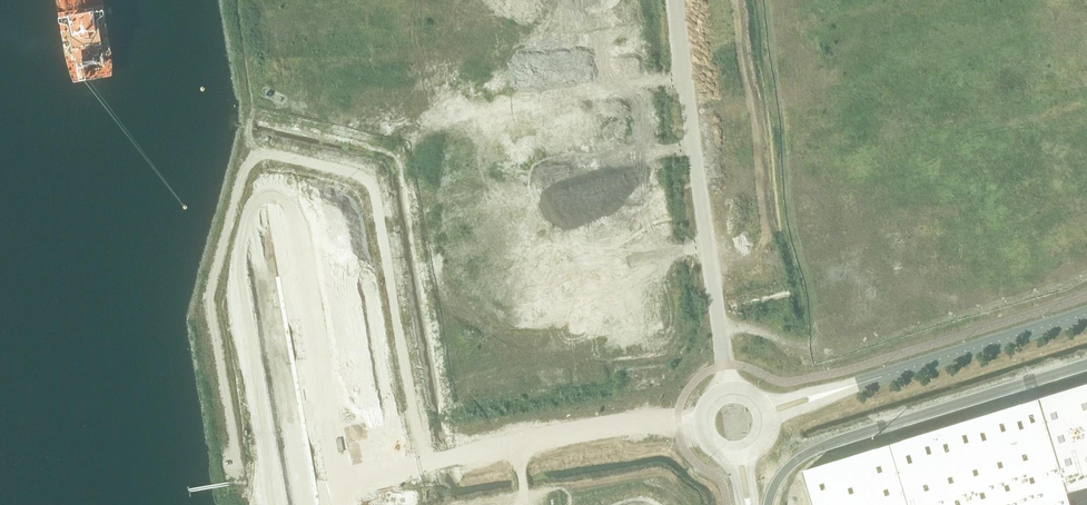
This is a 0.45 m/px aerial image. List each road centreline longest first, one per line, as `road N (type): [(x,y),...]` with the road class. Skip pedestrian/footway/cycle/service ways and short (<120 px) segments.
road 1 (track): [(236,0),(255,105),(250,137),(259,155),(241,173),(208,298),(237,482)]
road 2 (unclassified): [(729,389),(676,0)]
road 3 (track): [(354,481),(519,443),(702,420)]
road 4 (unclassified): [(1086,314),(860,386)]

